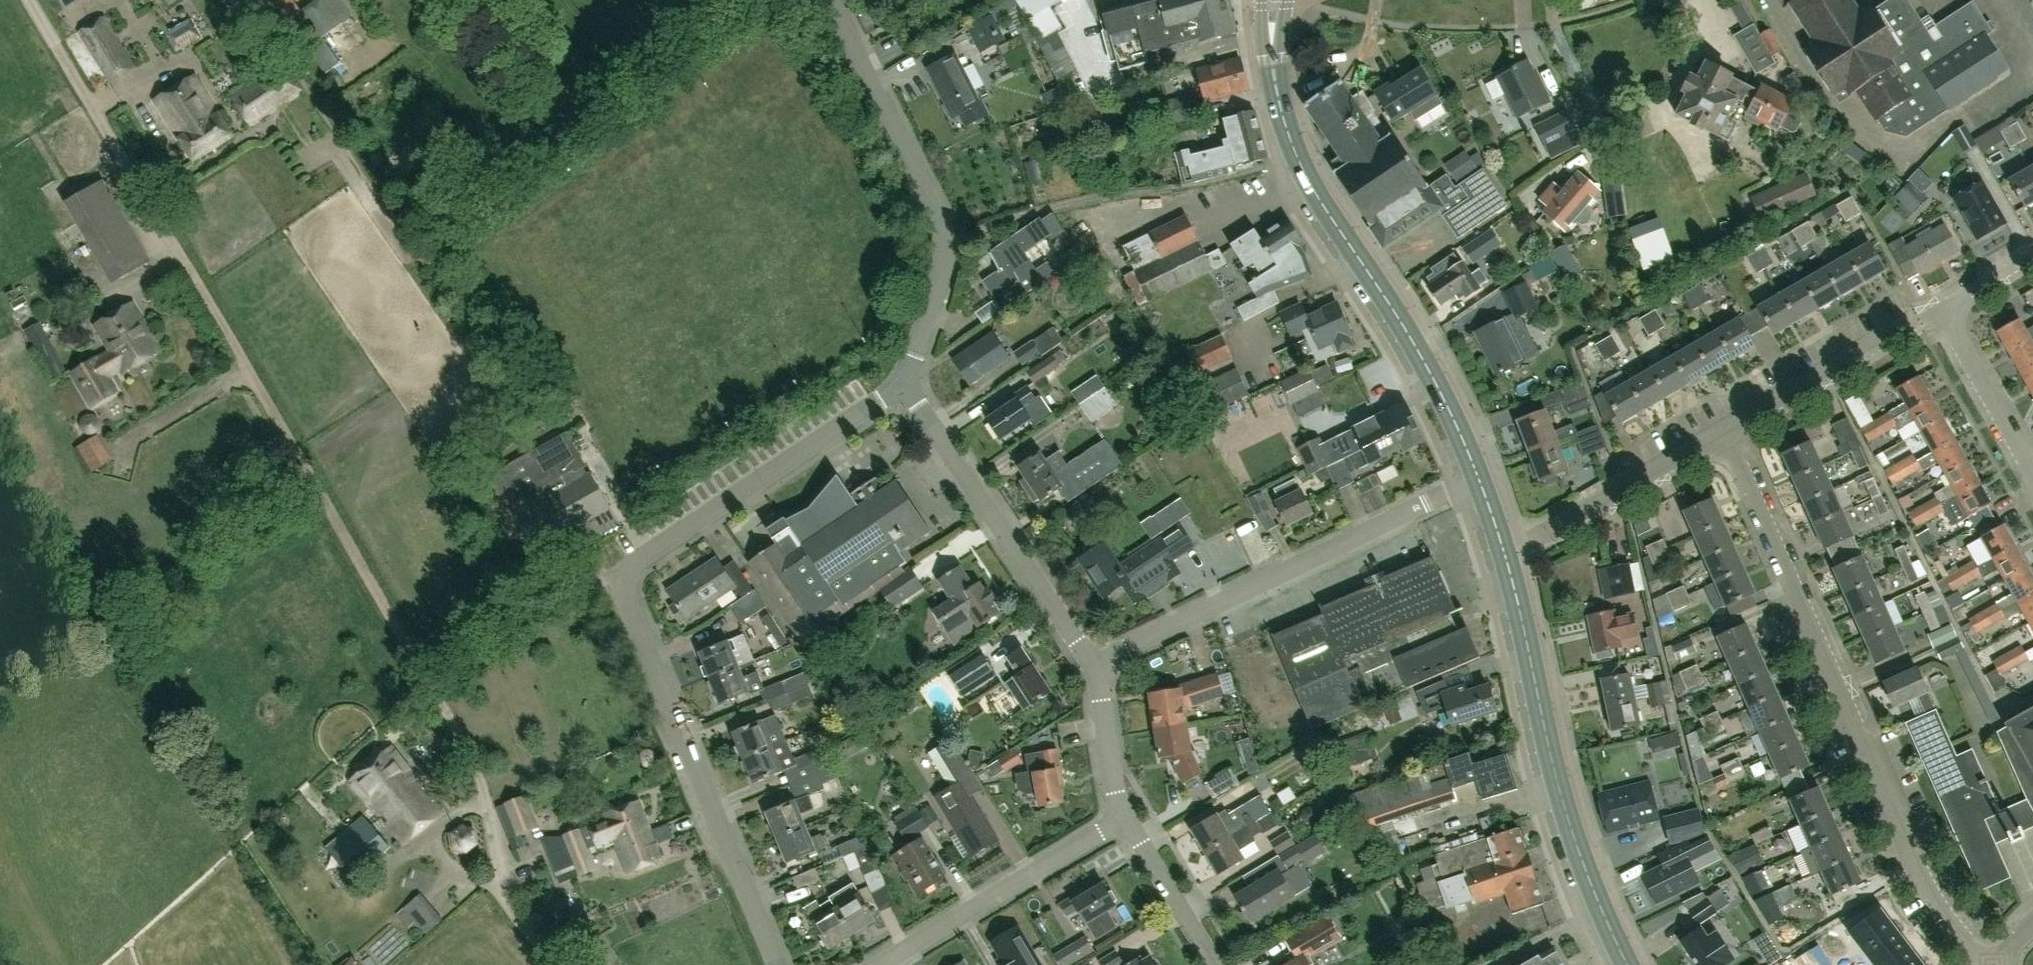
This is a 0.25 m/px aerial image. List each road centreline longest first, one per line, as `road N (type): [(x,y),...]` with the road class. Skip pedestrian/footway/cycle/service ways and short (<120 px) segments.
road 1 (residential): [(557,964),(501,890),(477,762),(437,681),(30,0)]
road 2 (residential): [(776,964),(620,577),(900,389)]
road 3 (track): [(102,964),(437,681),(496,638),(620,577)]
road 4 (residential): [(1982,964),(1949,939),(1920,892),(1713,432)]
road 5 (secondary): [(1478,487),(1436,394),(1303,176),(1274,80),(1273,0)]
road 6 (secondary): [(1623,964),(1594,903),(1548,758),(1501,547)]
road 7 (residential): [(1085,668),(1478,487)]
road 8 (residential): [(900,389),(949,246),(829,0)]
road 9 (residential): [(1085,668),(900,389)]
road 10 (residential): [(892,964),(1120,821)]
road 11 (residential): [(1713,432),(1942,306)]
road 12 (residential): [(1501,547),(1713,432)]
road 13 (residential): [(584,108),(404,236)]
road 14 (residential): [(2032,473),(1942,306)]
road 15 (residential): [(1207,964),(1120,821)]
road 16 (residential): [(710,0),(584,108)]
road 17 (residential): [(1120,821),(1085,668)]
road 18 (residential): [(584,108),(498,0)]

